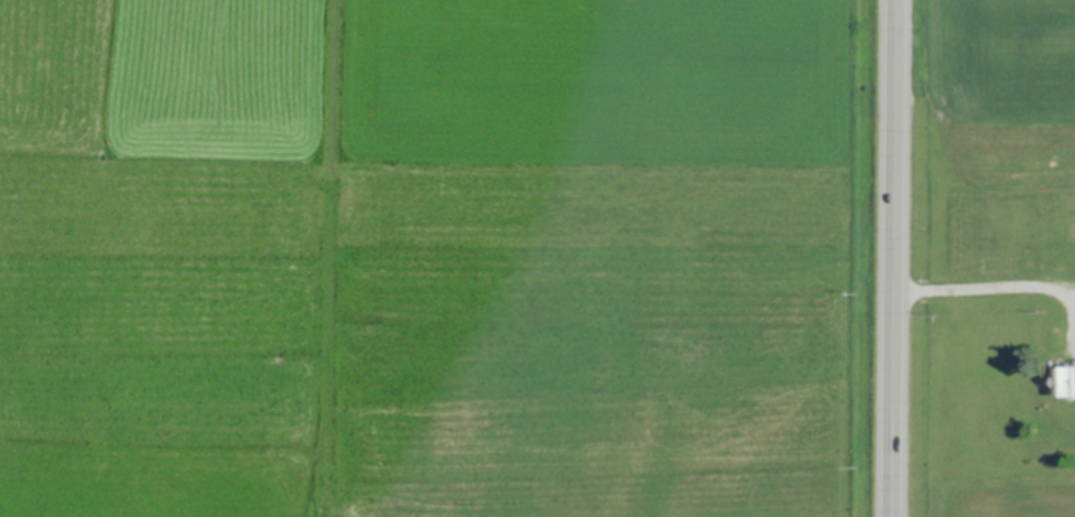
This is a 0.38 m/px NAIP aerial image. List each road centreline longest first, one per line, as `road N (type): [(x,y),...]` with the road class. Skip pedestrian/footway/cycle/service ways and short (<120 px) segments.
road 1 (primary): [(894,516),(898,0)]

